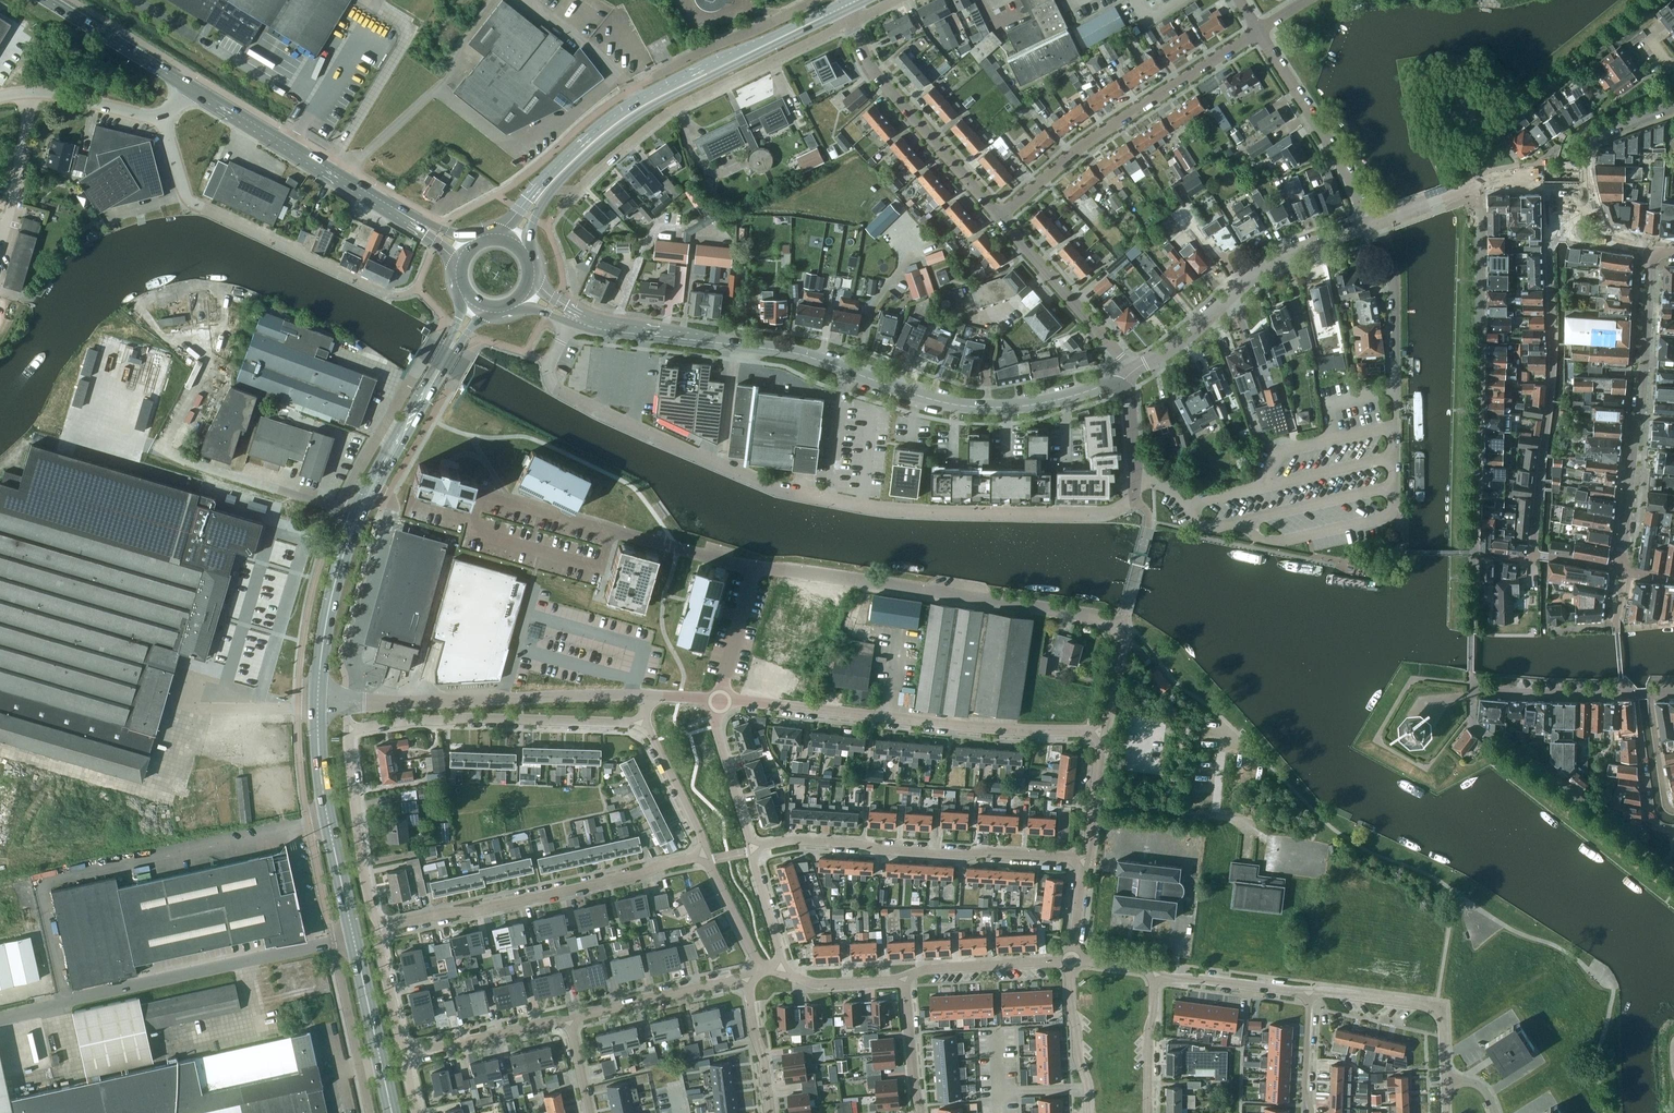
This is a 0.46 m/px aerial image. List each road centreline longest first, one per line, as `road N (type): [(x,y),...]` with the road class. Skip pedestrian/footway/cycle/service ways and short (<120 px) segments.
road 1 (residential): [(569,322),(548,361),(550,383),(561,397),(777,489),(932,512),(1106,513),(1131,498)]
road 2 (unclassified): [(1127,378),(1048,401),(974,406),(794,354),(685,339)]
road 3 (unclassified): [(1102,731),(720,701)]
road 4 (residential): [(1532,554),(1553,368),(1547,177)]
road 5 (residential): [(1123,625),(754,569)]
road 6 (residential): [(1135,477),(1177,491),(1198,526),(1244,520),(1253,535),(1281,539),(1388,514),(1395,431)]
road 7 (unclassified): [(0,1018),(353,938)]
road 8 (residential): [(750,848),(792,839),(1085,859)]
road 9 (residential): [(380,927),(476,912),(706,854)]
road 10 (residential): [(999,217),(1091,141),(1258,32)]
road 11 (residential): [(1651,252),(1622,569)]
road 12 (unclassified): [(389,295),(191,201),(164,120)]
road 13 (unclassified): [(345,703),(647,694)]
road 14 (residential): [(644,723),(467,717),(349,729)]
road 15 (residential): [(1127,378),(1270,264),(1368,224)]
road 16 (primary): [(722,65),(675,80),(606,120),(500,234)]
road 17 (primary): [(464,294),(450,337),(364,489),(348,542)]
road 18 (primary): [(348,542),(461,343),(487,311)]
road 19 (primary): [(404,215),(188,85)]
road 20 (residential): [(999,217),(871,67),(850,22)]
road 21 (primary): [(353,938),(322,790),(318,706)]
road 22 (residential): [(1368,224),(1352,183),(1258,32)]
road 23 (residential): [(1395,429),(1395,280),(1379,220)]
road 24 (primary): [(553,188),(617,128),(722,65)]
road 25 (residential): [(1127,378),(1120,356),(999,217)]
road 26 (unclassified): [(1448,1082),(1442,1010),(1310,993)]
road 27 (residential): [(814,0),(630,90)]
road 28 (residential): [(380,927),(361,848),(349,729)]
road 29 (residential): [(678,107),(850,22)]
road 30 (residential): [(473,518),(470,531),(600,568),(611,529)]
road 31 (residential): [(570,1020),(747,977)]
road 32 (primary): [(392,1112),(353,938)]
road 33 (unclassified): [(1072,960),(904,976)]
road 34 (primary): [(318,706),(327,618),(348,542)]
road 35 (unclassified): [(0,97),(57,94),(164,120)]
road 36 (residential): [(409,1053),(570,1020)]
road 37 (primary): [(188,85),(48,0)]
road 38 (residential): [(611,529),(481,492),(473,518)]
road 39 (residential): [(1633,693),(1471,689)]
road 40 (unclassified): [(1310,993),(1154,972)]
road 41 (unclassified): [(553,188),(575,192),(678,107)]
road 42 (unclassified): [(1089,1112),(1071,1011),(1072,960)]
road 43 (residential): [(720,701),(715,726),(750,848)]
road 44 (residential): [(1673,829),(1648,816),(1633,693)]
road 45 (residential): [(754,569),(611,529)]
road 46 (residential): [(706,854),(644,723)]
road 47 (residential): [(1147,1112),(1154,972)]
road 48 (residential): [(771,1112),(747,977)]
road 49 (residential): [(920,1112),(904,976)]
road 50 (primary): [(722,65),(845,6)]
road 51 (residential): [(720,701),(754,569)]
road 52 (unclassified): [(1123,625),(1148,522),(1131,498)]
road 53 (residential): [(409,1053),(380,927)]
road 54 (unclassified): [(1085,859),(1102,731)]
road 55 (residential): [(762,970),(706,854)]
road 56 (residential): [(1577,177),(1596,139),(1673,105)]
road 57 (residential): [(750,848),(780,971)]
road 58 (unclassified): [(904,976),(820,984),(780,971)]
road 59 (unclassified): [(1428,203),(1501,177),(1547,177)]
road 60 (residential): [(1309,1112),(1310,993)]

